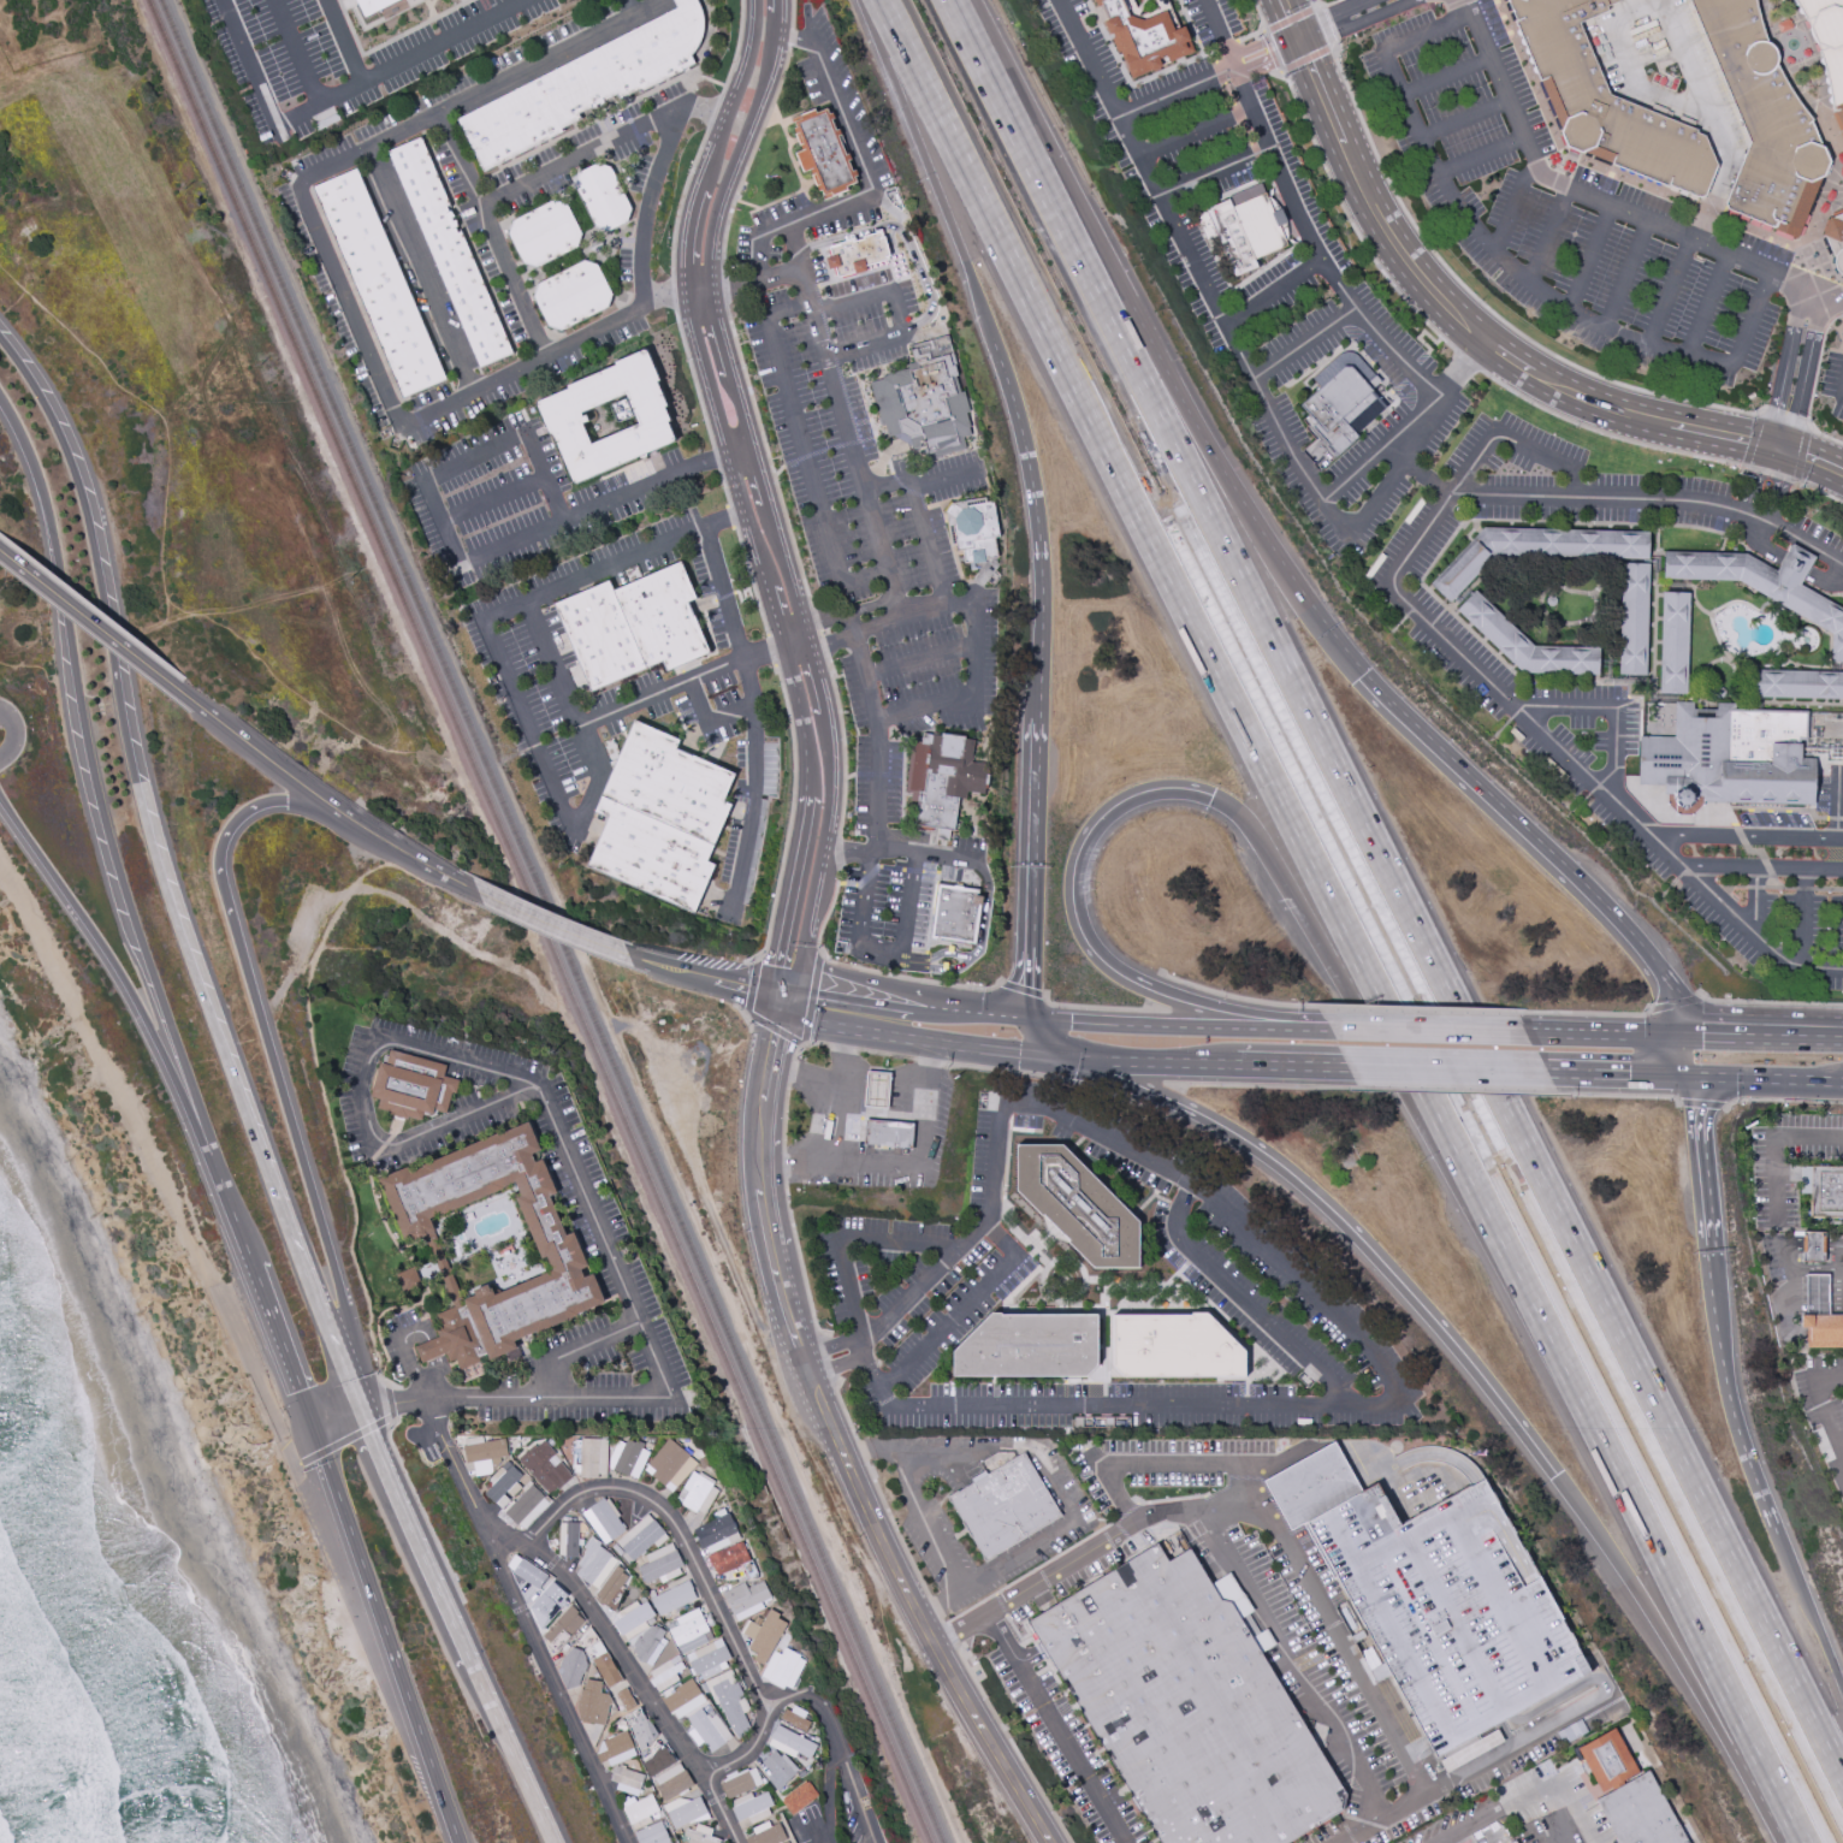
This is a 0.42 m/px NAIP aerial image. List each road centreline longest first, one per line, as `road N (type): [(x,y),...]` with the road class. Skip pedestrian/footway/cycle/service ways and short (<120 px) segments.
road 1 (motorway): [(903,41),(1810,1842)]
road 2 (motorway): [(1842,1775),(955,0)]
road 3 (tertiary): [(749,0),(751,40),(691,212),(682,261),(694,345),(784,646),(805,752),(804,838),(780,950),(789,997)]
road 4 (tertiary): [(789,997),(766,1168),(806,1356),(894,1566),(1053,1842)]
road 5 (tertiary): [(789,997),(824,852),(829,745),(807,638),(709,294),(715,217),(748,131)]
road 6 (primary): [(225,1065),(149,842),(81,493),(38,397),(0,339)]
road 7 (primary): [(0,400),(40,487),(113,872),(186,1097)]
road 8 (tertiary): [(1279,0),(1363,194),(1400,254),(1483,339),(1581,398),(1767,451)]
road 9 (primary): [(350,1380),(354,1347),(344,1306),(220,865),(232,832),(261,806),(295,805),(349,822)]
road 10 (track): [(0,862),(142,1134),(296,1477)]
road 11 (motorway): [(1056,1057),(1118,1075),(1281,1166),(1414,1296),(1557,1476)]
road 12 (residential): [(428,1400),(480,1518),(571,1580),(705,1779),(734,1842)]
road 13 (motorway): [(1314,1026),(1152,992),(1100,960),(1077,922),(1075,861),(1106,814),(1154,790),(1213,795)]
road 14 (motorway): [(1675,1035),(1673,1005),(1657,965),(1361,676)]
road 15 (residential): [(526,1546),(587,1491),(624,1491),(664,1512),(768,1714),(748,1752),(705,1779)]
road 16 (primary): [(307,1424),(456,1842)]
road 17 (motorway): [(1361,676),(1257,527),(1131,307)]
road 18 (motorway): [(1213,795),(1257,835),(1417,1103),(1454,1134)]
road 19 (motorway): [(991,339),(1023,433),(1037,516),(1036,718)]
road 20 (primary): [(475,891),(349,822),(176,687)]
road 21 (motorway): [(1131,307),(964,0)]
road 22 (primary): [(0,804),(117,976),(186,1097)]
road 23 (residential): [(490,1528),(535,1652),(624,1842)]
road 24 (motorway): [(1598,1531),(1729,1748),(1779,1783)]
road 25 (motorway): [(903,41),(991,339)]
road 26 (primary): [(1314,1026),(1020,1018)]
road 27 (motorway): [(1772,1523),(1726,1387),(1711,1244)]
road 28 (primary): [(475,1659),(358,1400)]
road 29 (motorway): [(1036,718),(1029,947)]
road 30 (primary): [(176,687),(0,550)]
road 31 (primary): [(1347,1065),(1548,1069)]
road 32 (primary): [(557,1842),(475,1659)]
road 33 (primary): [(1527,1033),(1329,1027)]
road 34 (primary): [(289,1238),(225,1065)]
road 35 (primary): [(186,1097),(250,1267)]
road 36 (motorway): [(1842,1690),(1772,1523)]
road 37 (motorway): [(1711,1244),(1697,1103),(1675,1072)]
road 38 (primary): [(1056,1057),(1235,1063)]
road 39 (primary): [(632,955),(475,891)]
road 40 (primary): [(1842,1041),(1675,1035)]
road 41 (primary): [(250,1267),(307,1424)]
road 42 (primary): [(350,1380),(289,1238)]
road 43 (primary): [(789,997),(934,1044)]
road 44 (primary): [(1675,1035),(1527,1033)]
road 45 (tertiary): [(748,131),(774,36),(772,0)]
road 46 (primary): [(1548,1069),(1675,1072)]
road 47 (primary): [(913,1007),(789,997)]
road 48 (primary): [(934,1044),(1056,1057)]

